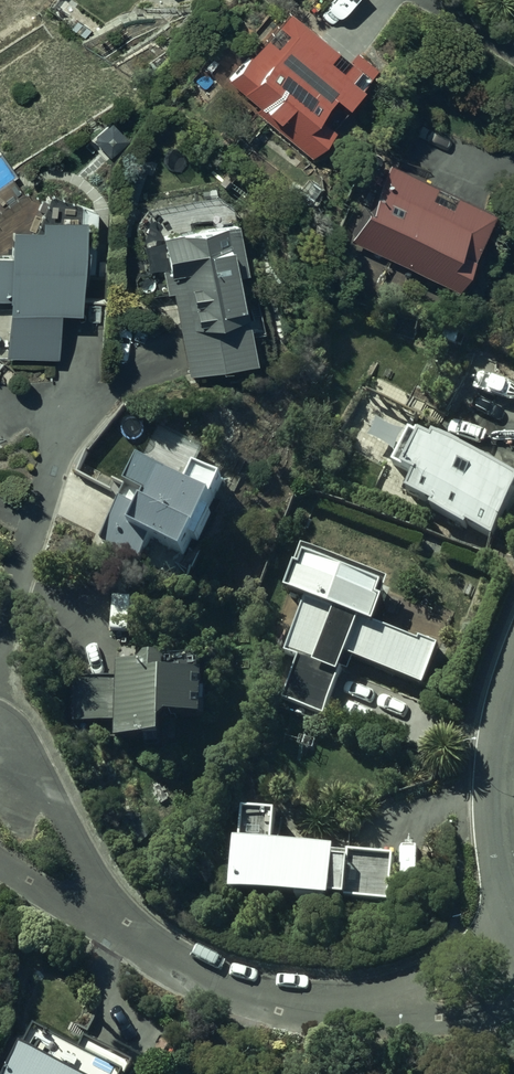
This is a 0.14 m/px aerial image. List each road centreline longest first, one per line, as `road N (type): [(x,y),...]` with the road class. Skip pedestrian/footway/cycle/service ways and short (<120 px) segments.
road 1 (residential): [(513,969),(468,987),(396,995),(276,991),(219,978),(108,914)]
road 2 (residential): [(513,675),(497,742),(495,793),(502,884),(513,923)]
road 3 (residential): [(0,730),(107,895),(108,914)]
road 4 (residential): [(108,914),(89,914),(0,863)]

